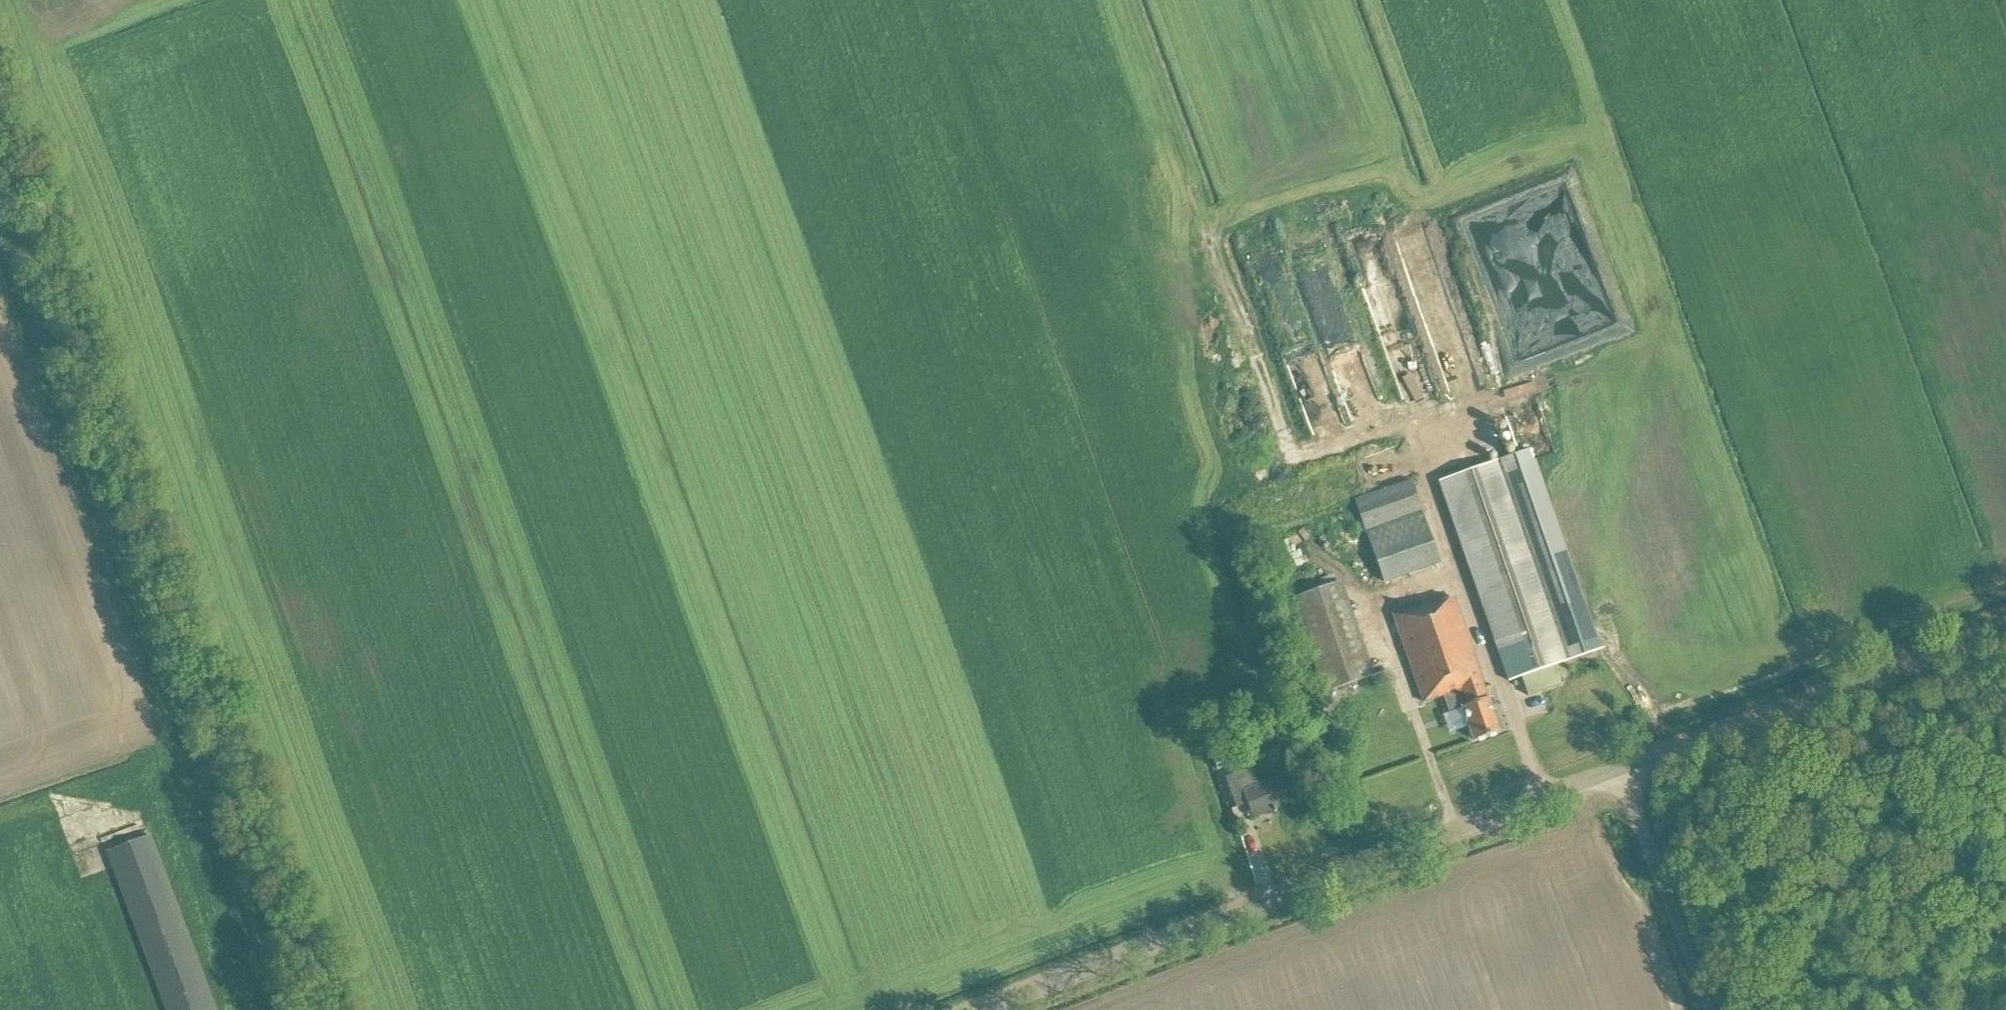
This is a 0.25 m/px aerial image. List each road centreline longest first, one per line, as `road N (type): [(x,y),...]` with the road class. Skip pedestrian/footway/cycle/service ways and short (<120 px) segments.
road 1 (unclassified): [(980,1009),(1622,770)]
road 2 (unclassified): [(1622,770),(2005,624)]
road 3 (unclassified): [(1711,1009),(1622,770)]

